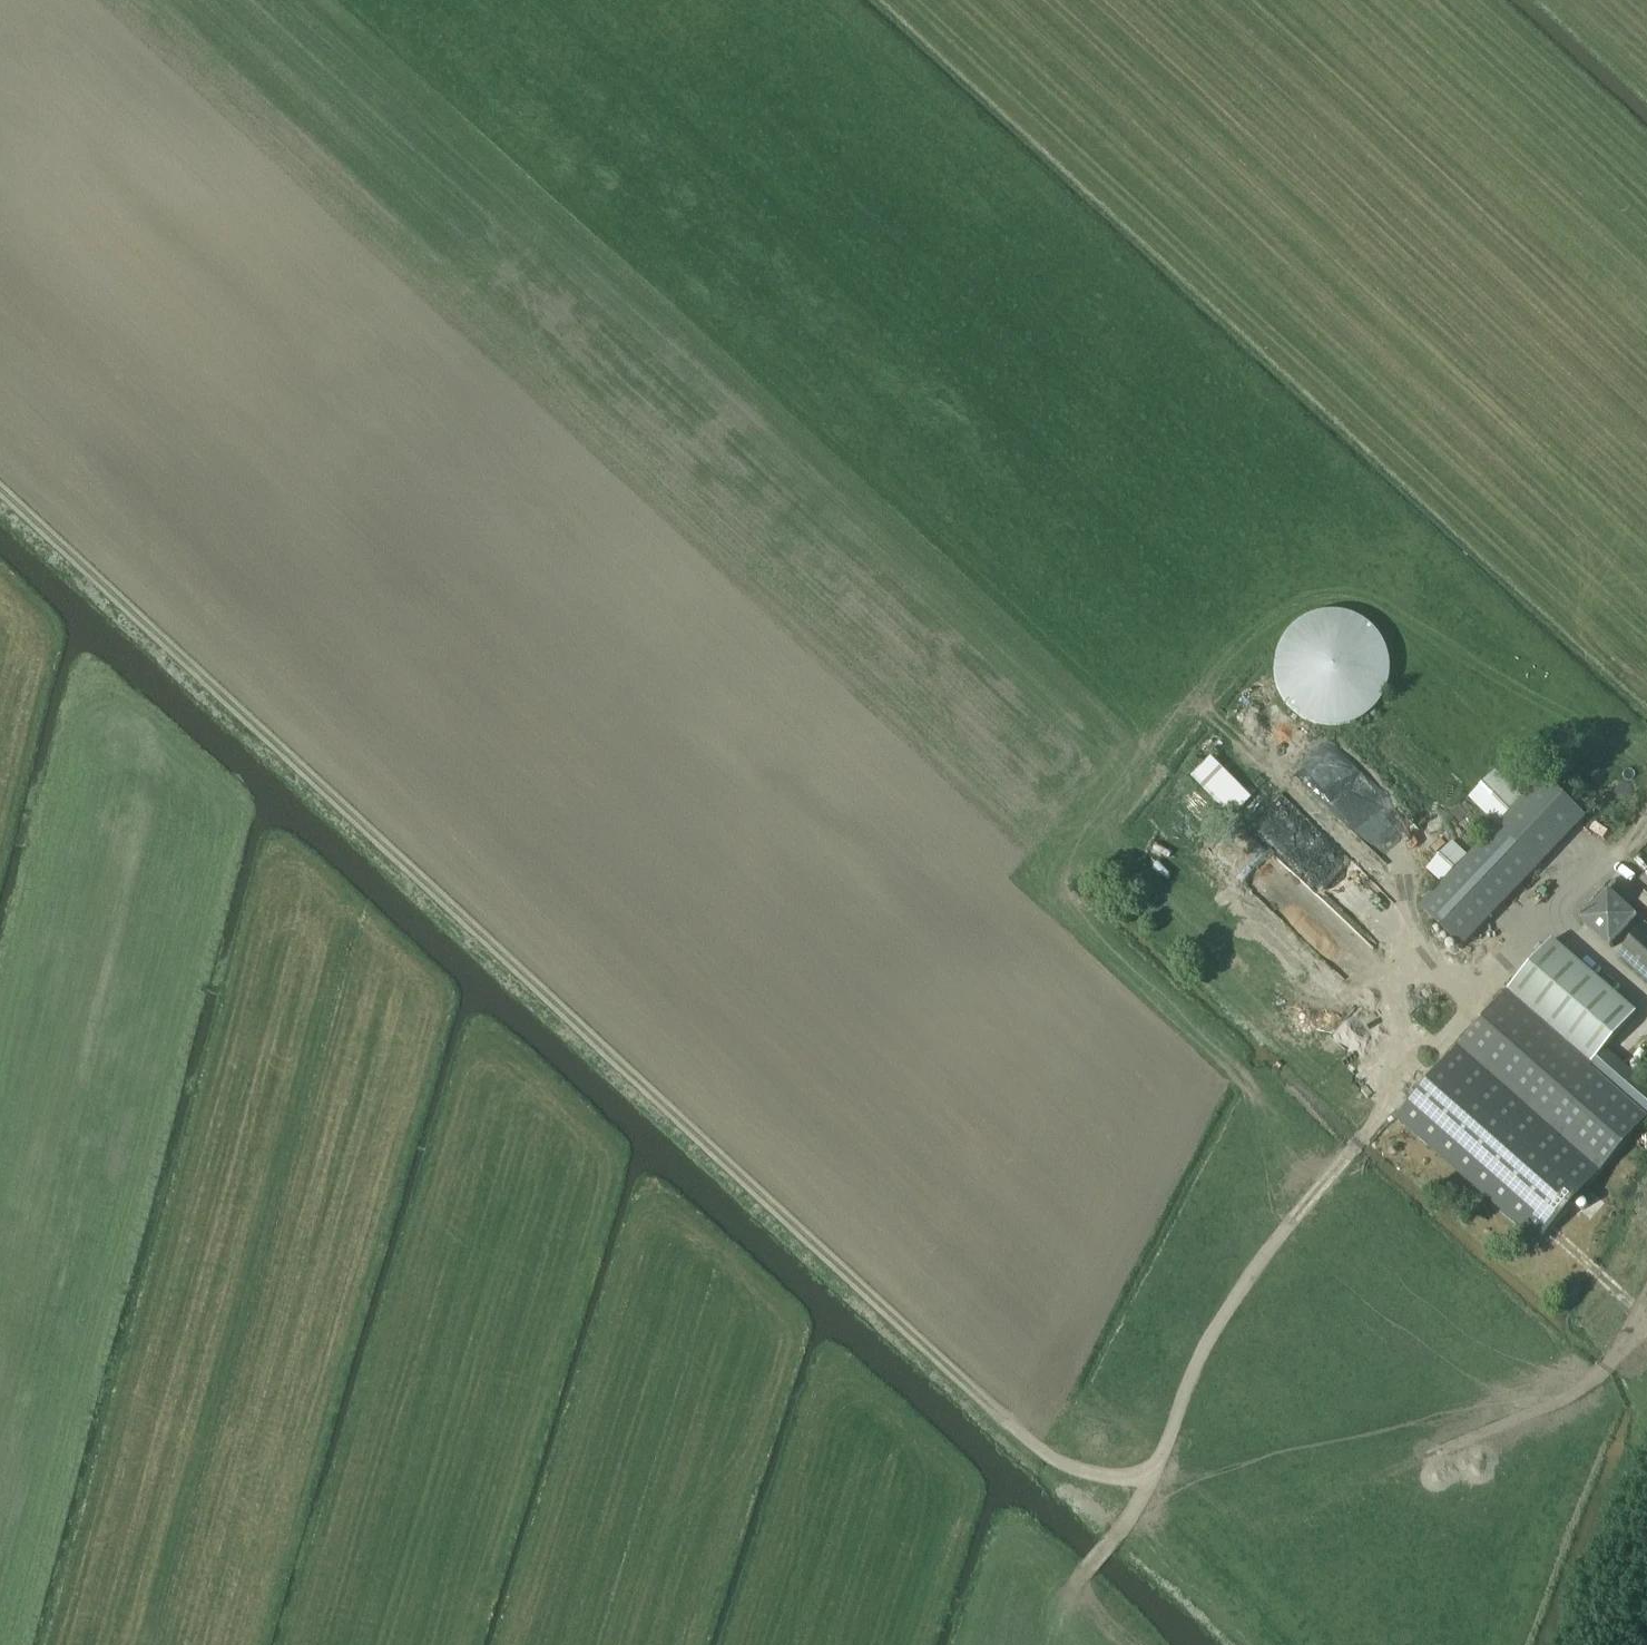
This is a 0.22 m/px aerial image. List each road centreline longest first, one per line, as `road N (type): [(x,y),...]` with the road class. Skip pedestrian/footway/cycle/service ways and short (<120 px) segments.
road 1 (track): [(1547,919),(1226,1315),(1153,1476),(1073,1474),(994,1410),(0,486)]
road 2 (track): [(1153,1476),(1404,1471),(1608,1380),(1646,1306)]
road 3 (track): [(1153,1476),(1131,1523),(1084,1581)]

